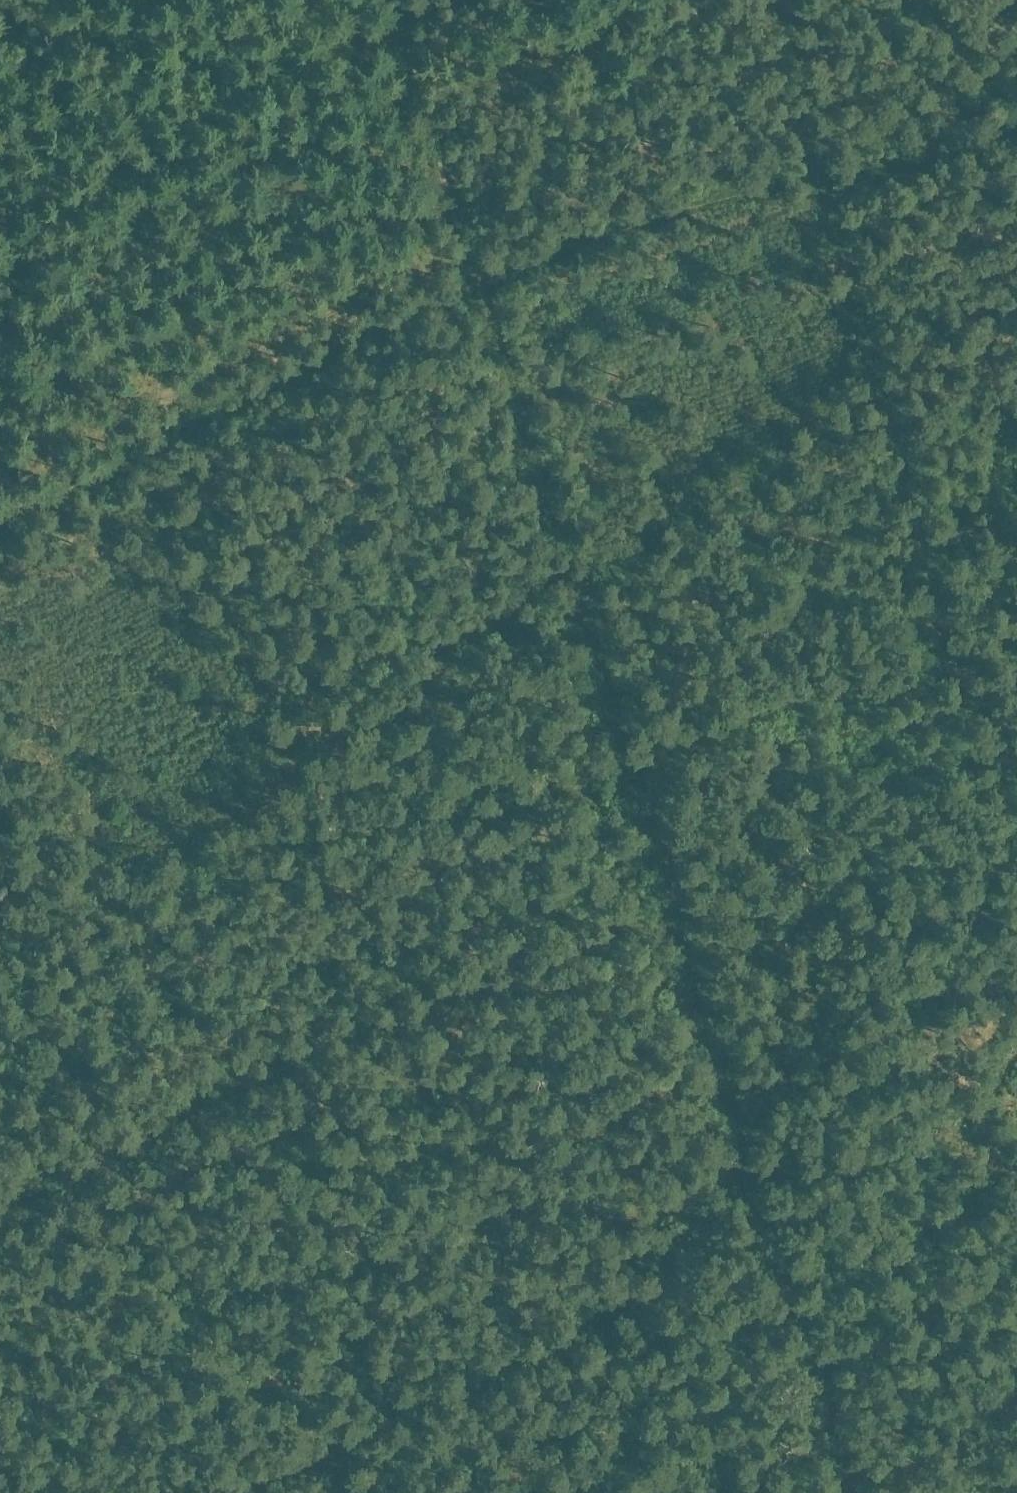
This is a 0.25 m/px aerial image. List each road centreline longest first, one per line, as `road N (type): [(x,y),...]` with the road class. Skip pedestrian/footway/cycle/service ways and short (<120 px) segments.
road 1 (track): [(855,1492),(389,0)]
road 2 (track): [(812,170),(678,197),(607,228),(0,520)]
road 3 (track): [(1016,735),(958,667),(943,627),(812,170)]
road 4 (track): [(812,170),(1016,113)]

